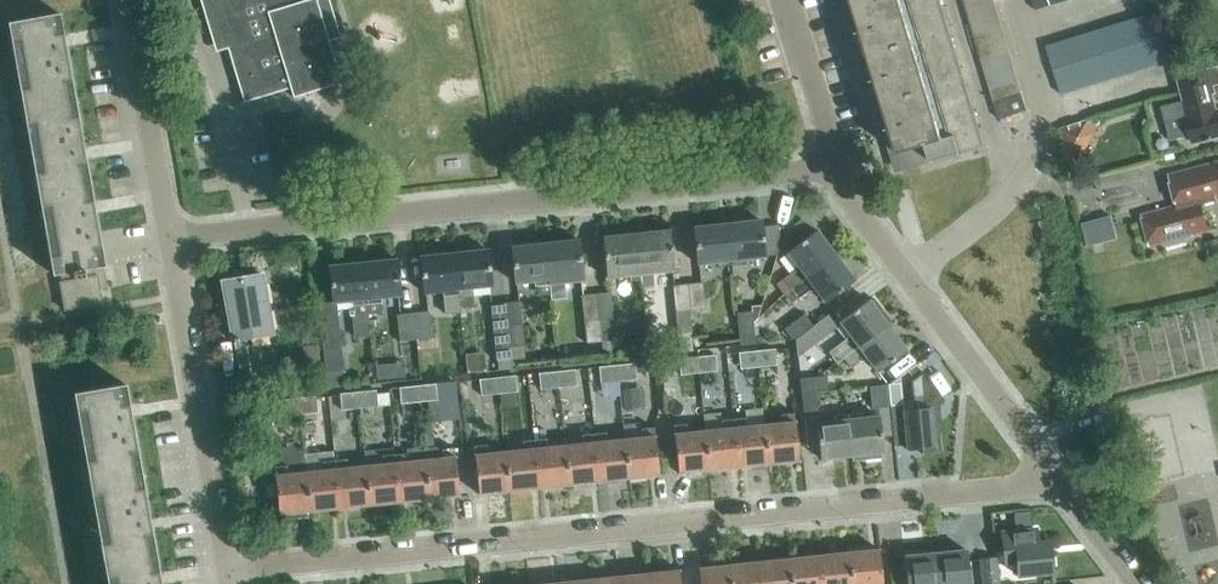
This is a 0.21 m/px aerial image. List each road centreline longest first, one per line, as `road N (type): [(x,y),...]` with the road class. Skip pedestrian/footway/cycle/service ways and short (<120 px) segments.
road 1 (residential): [(1055,477),(220,566)]
road 2 (residential): [(159,232),(836,173)]
road 3 (residential): [(1055,477),(911,300),(836,173)]
road 4 (residential): [(220,566),(159,232)]
road 5 (residential): [(159,232),(114,0)]
road 6 (residential): [(836,173),(784,0)]
road 7 (residential): [(1135,583),(1055,477)]

